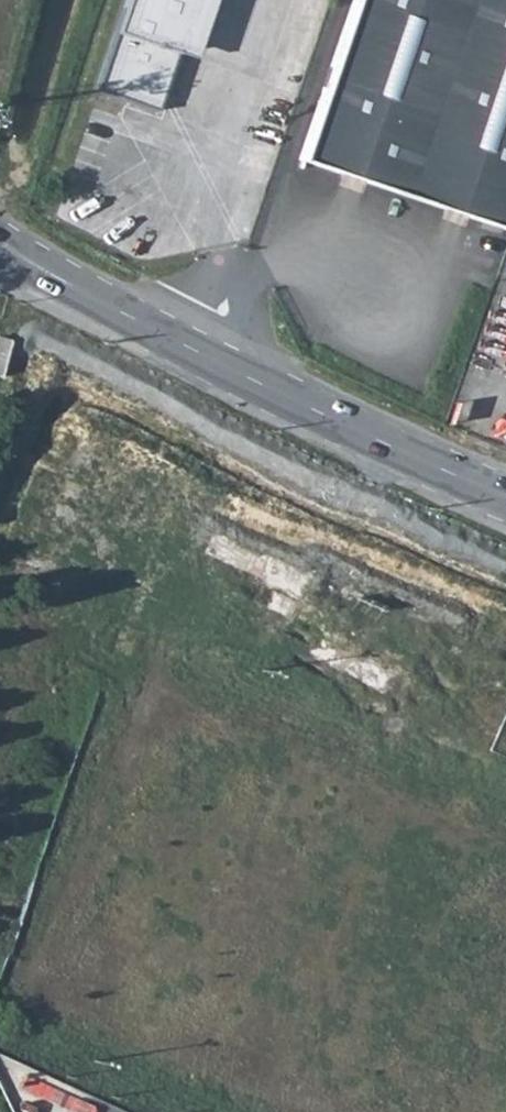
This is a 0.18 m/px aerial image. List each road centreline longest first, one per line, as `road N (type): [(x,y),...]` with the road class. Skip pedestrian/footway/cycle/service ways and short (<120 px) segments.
road 1 (tertiary): [(0,243),(505,500)]

